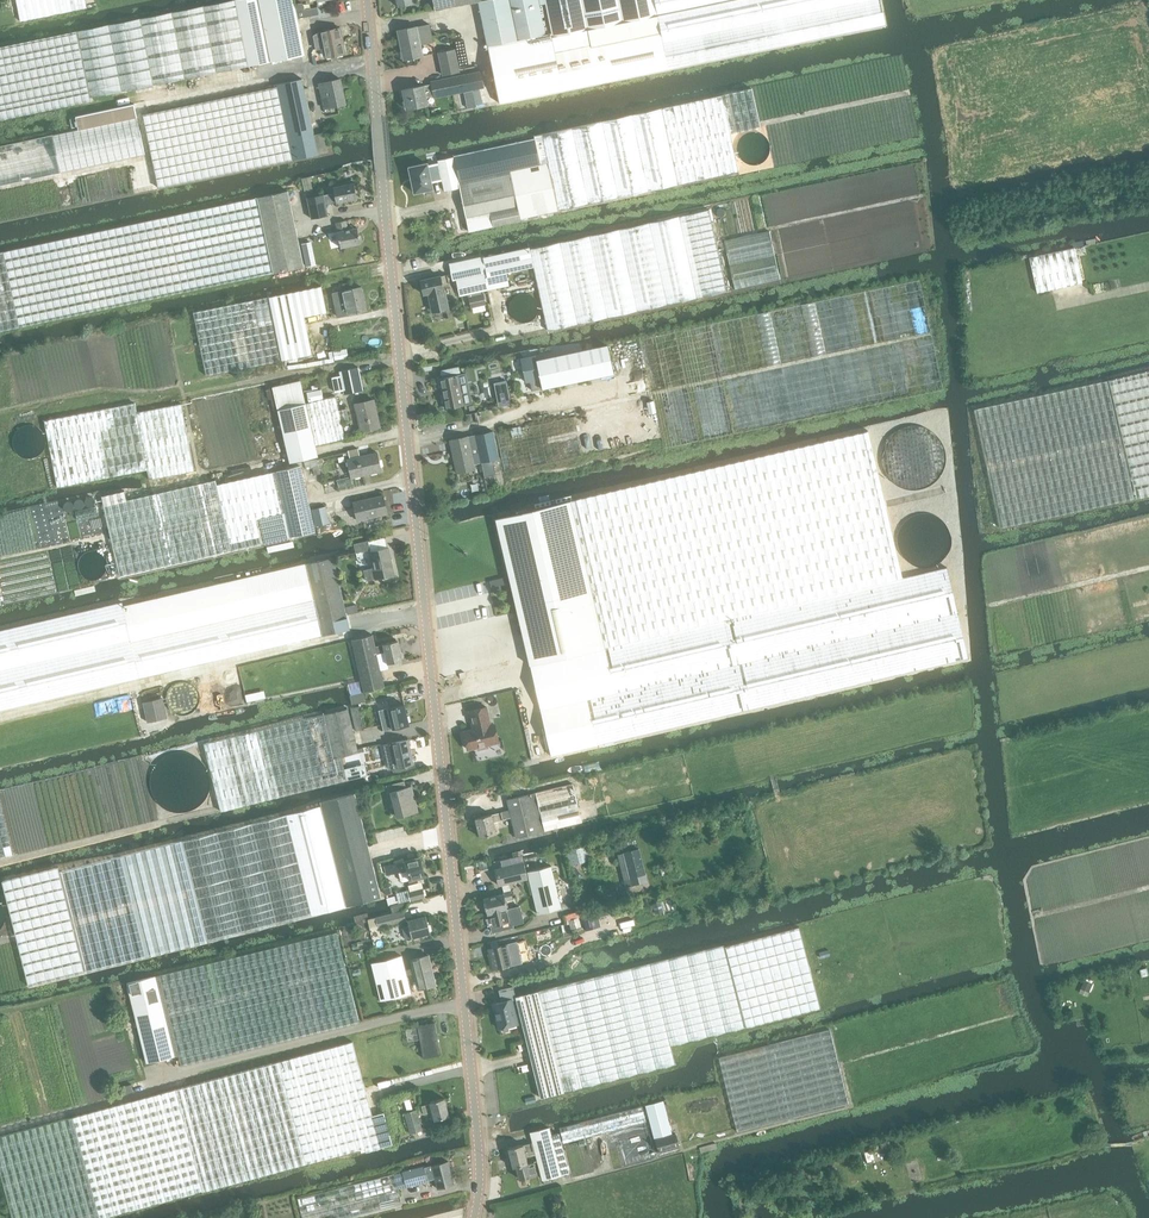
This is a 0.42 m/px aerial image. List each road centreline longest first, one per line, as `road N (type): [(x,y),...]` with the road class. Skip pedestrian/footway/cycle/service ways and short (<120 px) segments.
road 1 (residential): [(474,1217),(478,1149),(367,0)]

